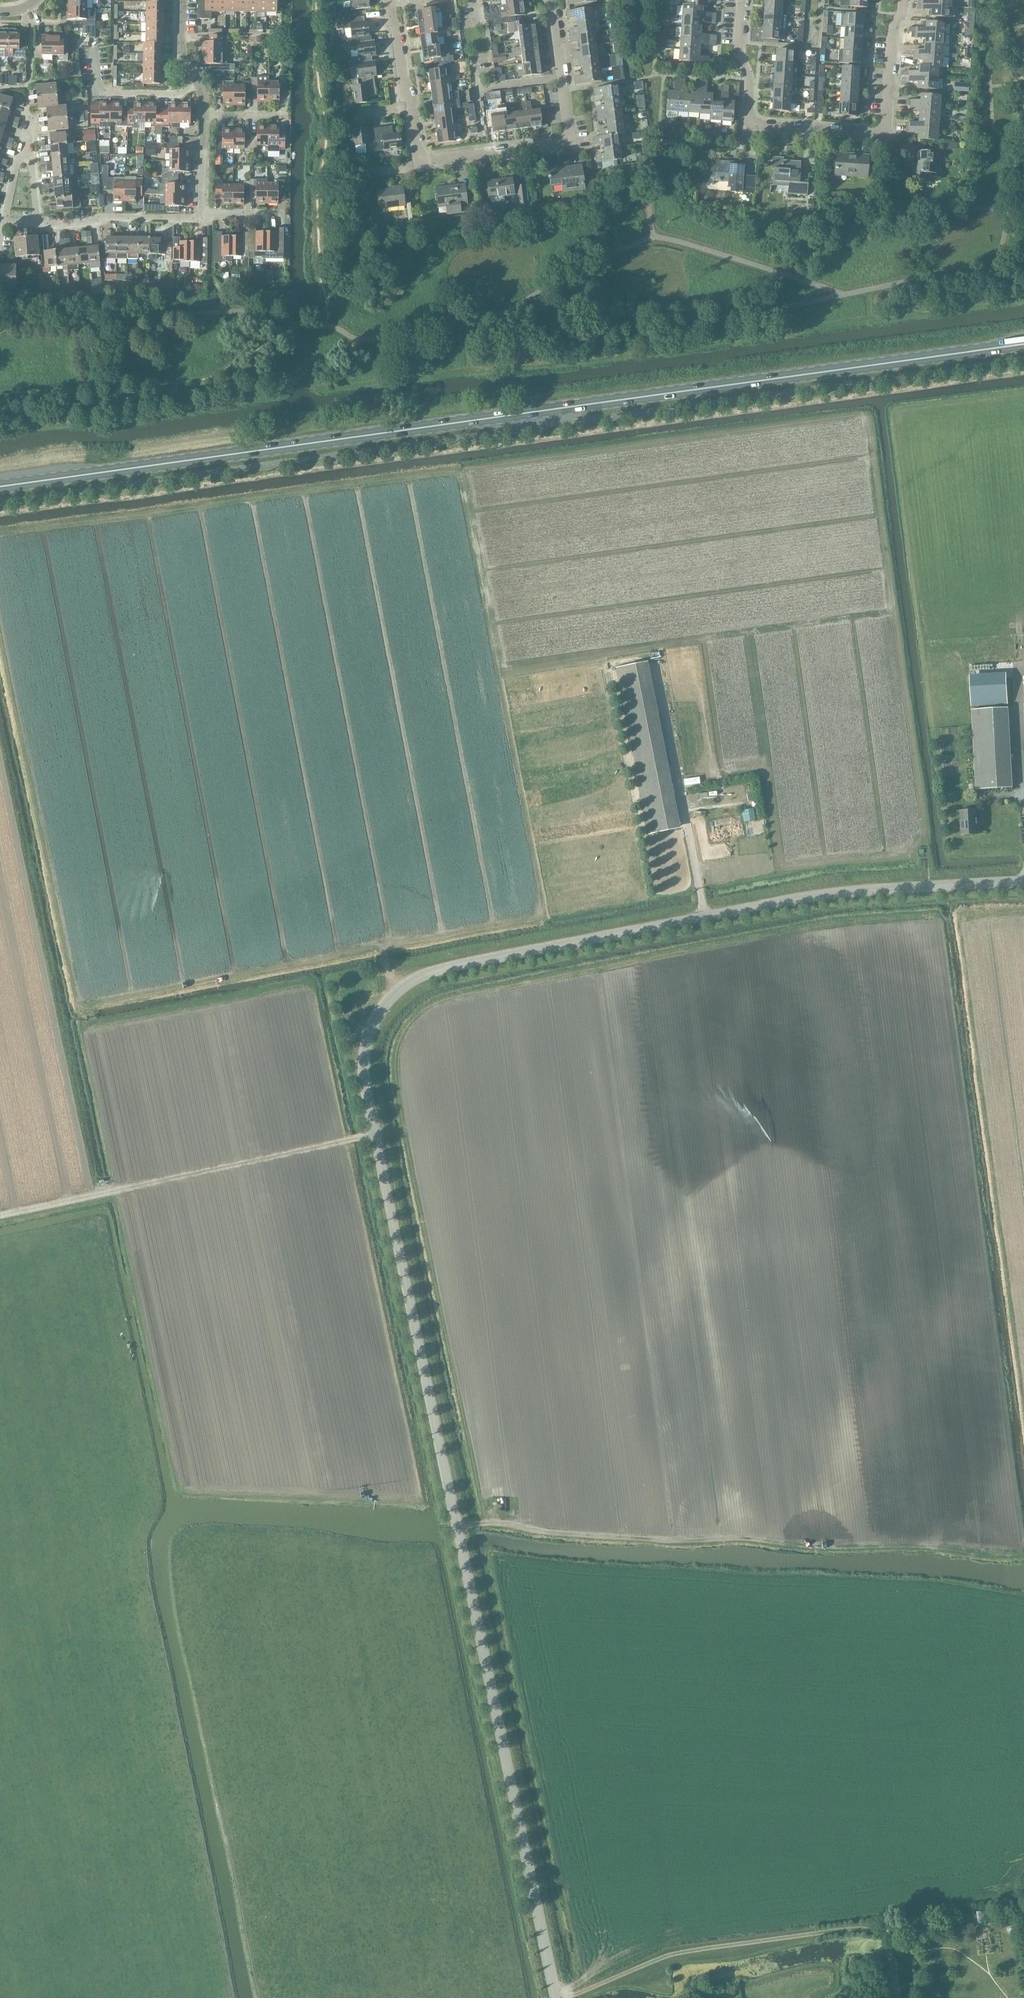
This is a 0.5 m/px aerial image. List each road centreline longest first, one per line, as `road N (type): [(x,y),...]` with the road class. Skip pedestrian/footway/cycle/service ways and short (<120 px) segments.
road 1 (unclassified): [(556,1997),(364,1082),(375,1028),(404,987),(450,968),(829,894),(1023,882)]
road 2 (primary): [(0,487),(1023,345)]
road 3 (residential): [(904,0),(895,25),(887,122),(877,134),(752,122),(739,57),(743,0)]
road 4 (residential): [(423,160),(567,140),(548,0)]
road 5 (residential): [(38,220),(203,212)]
road 6 (residential): [(423,160),(388,0)]
road 7 (residential): [(38,220),(27,154),(17,161),(3,226)]
road 8 (residential): [(94,50),(100,90),(178,93),(198,83)]

